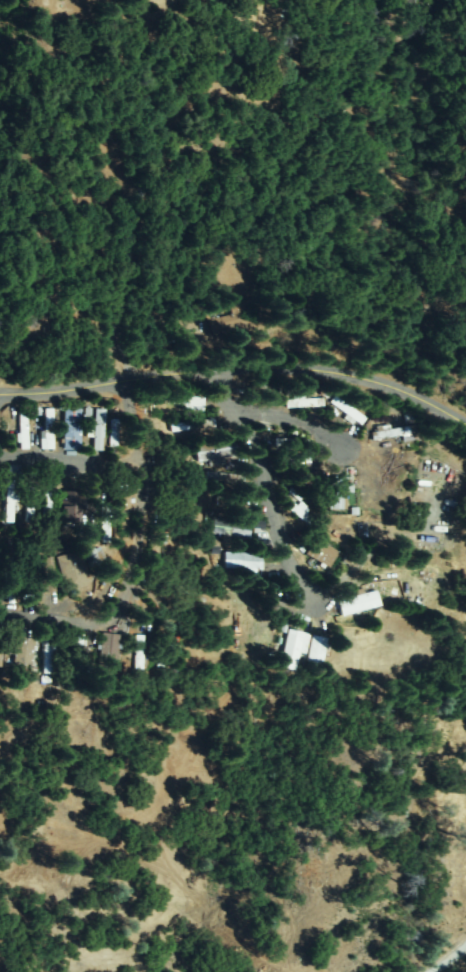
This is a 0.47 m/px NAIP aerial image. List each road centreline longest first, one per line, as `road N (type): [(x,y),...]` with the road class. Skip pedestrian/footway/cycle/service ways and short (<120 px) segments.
road 1 (tertiary): [(465,424),(362,377),(270,367),(0,395)]

